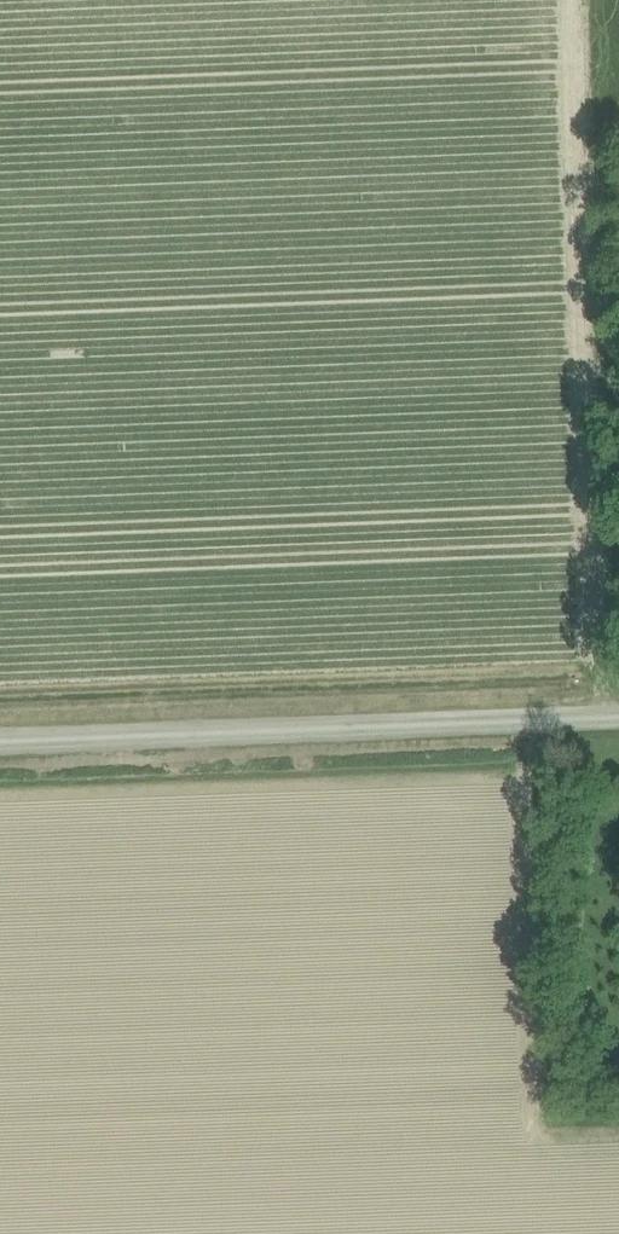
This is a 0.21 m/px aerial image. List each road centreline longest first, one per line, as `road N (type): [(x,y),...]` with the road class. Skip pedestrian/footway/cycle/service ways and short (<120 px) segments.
road 1 (unclassified): [(618,719),(0,742)]

